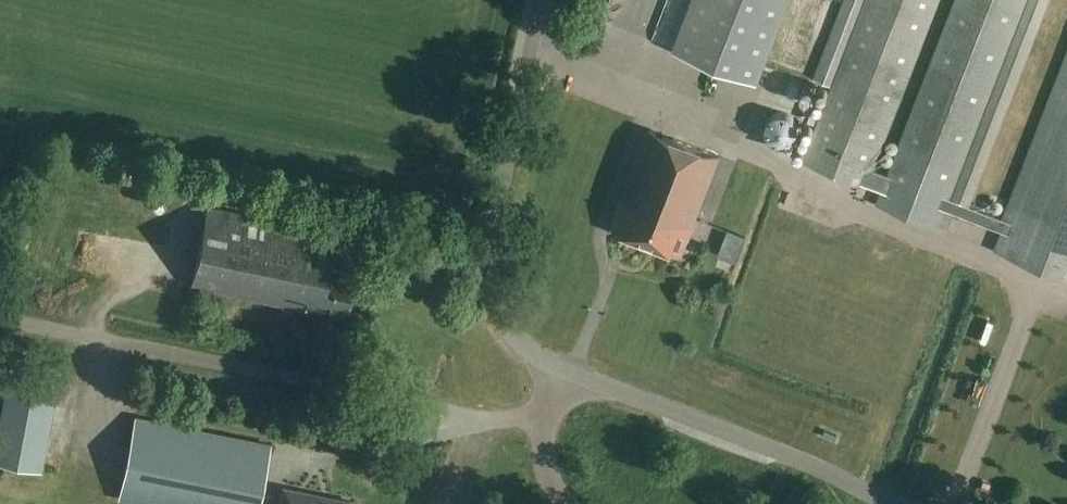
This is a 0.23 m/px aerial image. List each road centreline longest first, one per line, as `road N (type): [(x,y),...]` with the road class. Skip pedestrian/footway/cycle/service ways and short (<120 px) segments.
road 1 (track): [(543,420),(461,417),(0,322)]
road 2 (unclassified): [(560,374),(517,338),(494,299),(501,199),(541,0)]
road 3 (unclassified): [(899,503),(560,374)]
road 4 (unclassified): [(559,503),(543,468),(543,420),(560,374)]

